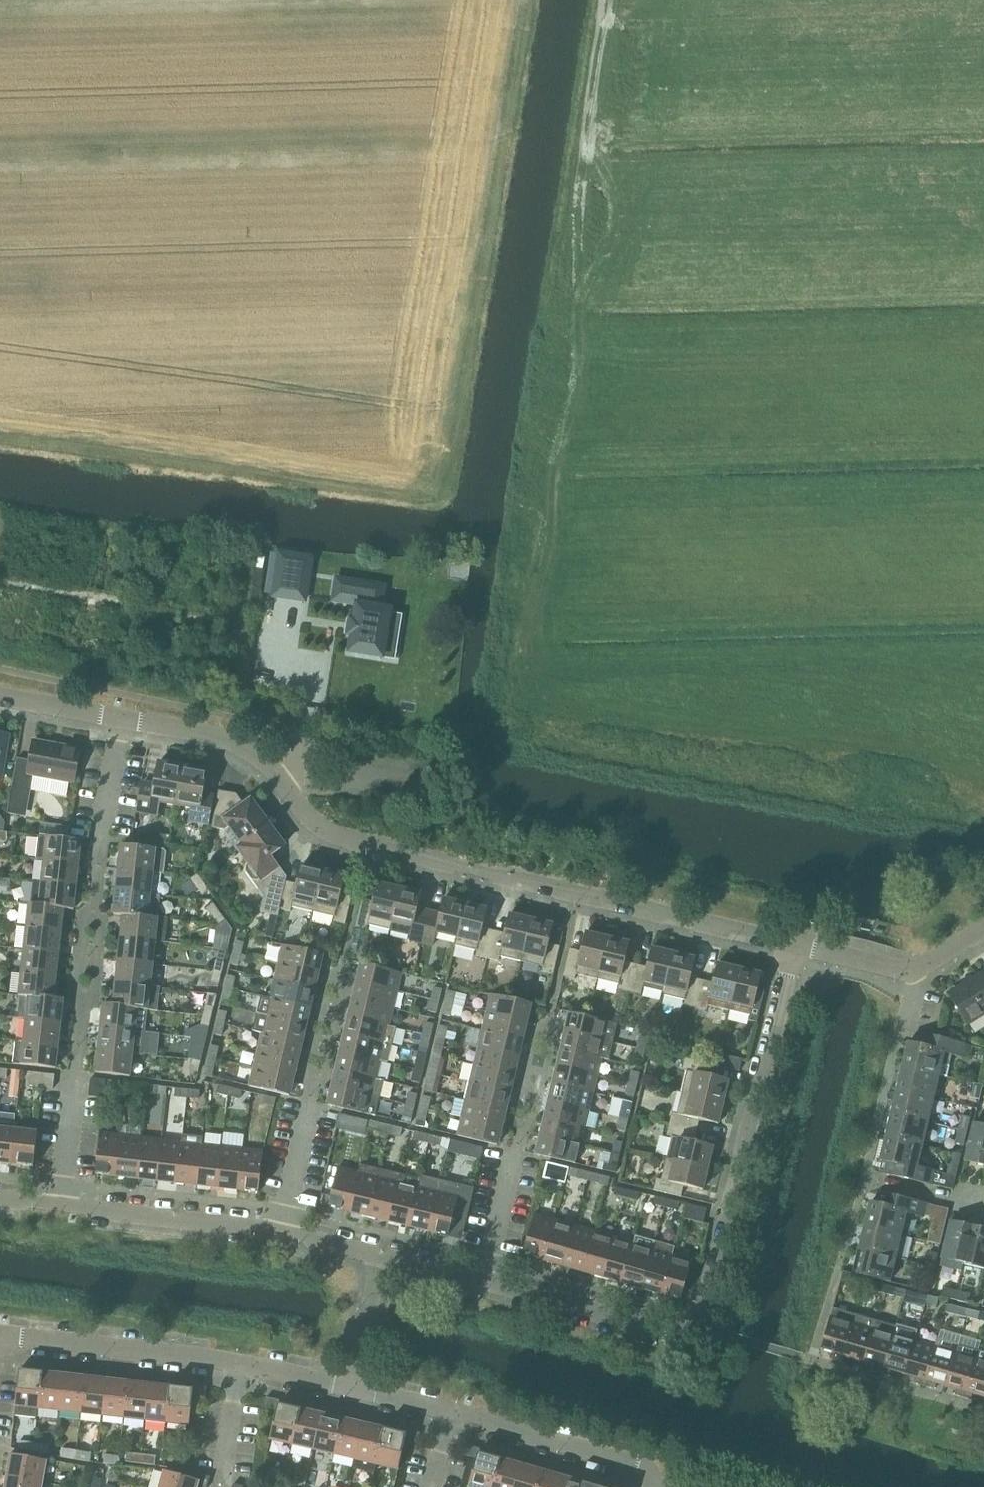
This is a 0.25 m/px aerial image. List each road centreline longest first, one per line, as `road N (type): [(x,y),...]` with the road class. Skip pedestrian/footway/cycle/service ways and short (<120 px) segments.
road 1 (residential): [(483,1279),(682,1337),(701,1327),(798,943)]
road 2 (residential): [(295,795),(326,831),(798,943)]
road 3 (residential): [(0,1336),(242,1367)]
road 4 (residential): [(658,1486),(662,1473),(452,1415)]
road 5 (residential): [(279,1229),(60,1203)]
road 6 (track): [(576,216),(609,0)]
road 7 (residential): [(295,795),(265,759),(220,735),(121,718)]
road 8 (residential): [(60,1203),(74,1066)]
road 9 (residential): [(350,1389),(382,1257)]
road 10 (residential): [(279,1229),(311,1102)]
road 11 (residential): [(483,1279),(517,1154)]
road 12 (residential): [(121,718),(0,696)]
road 13 (residential): [(798,943),(915,971)]

